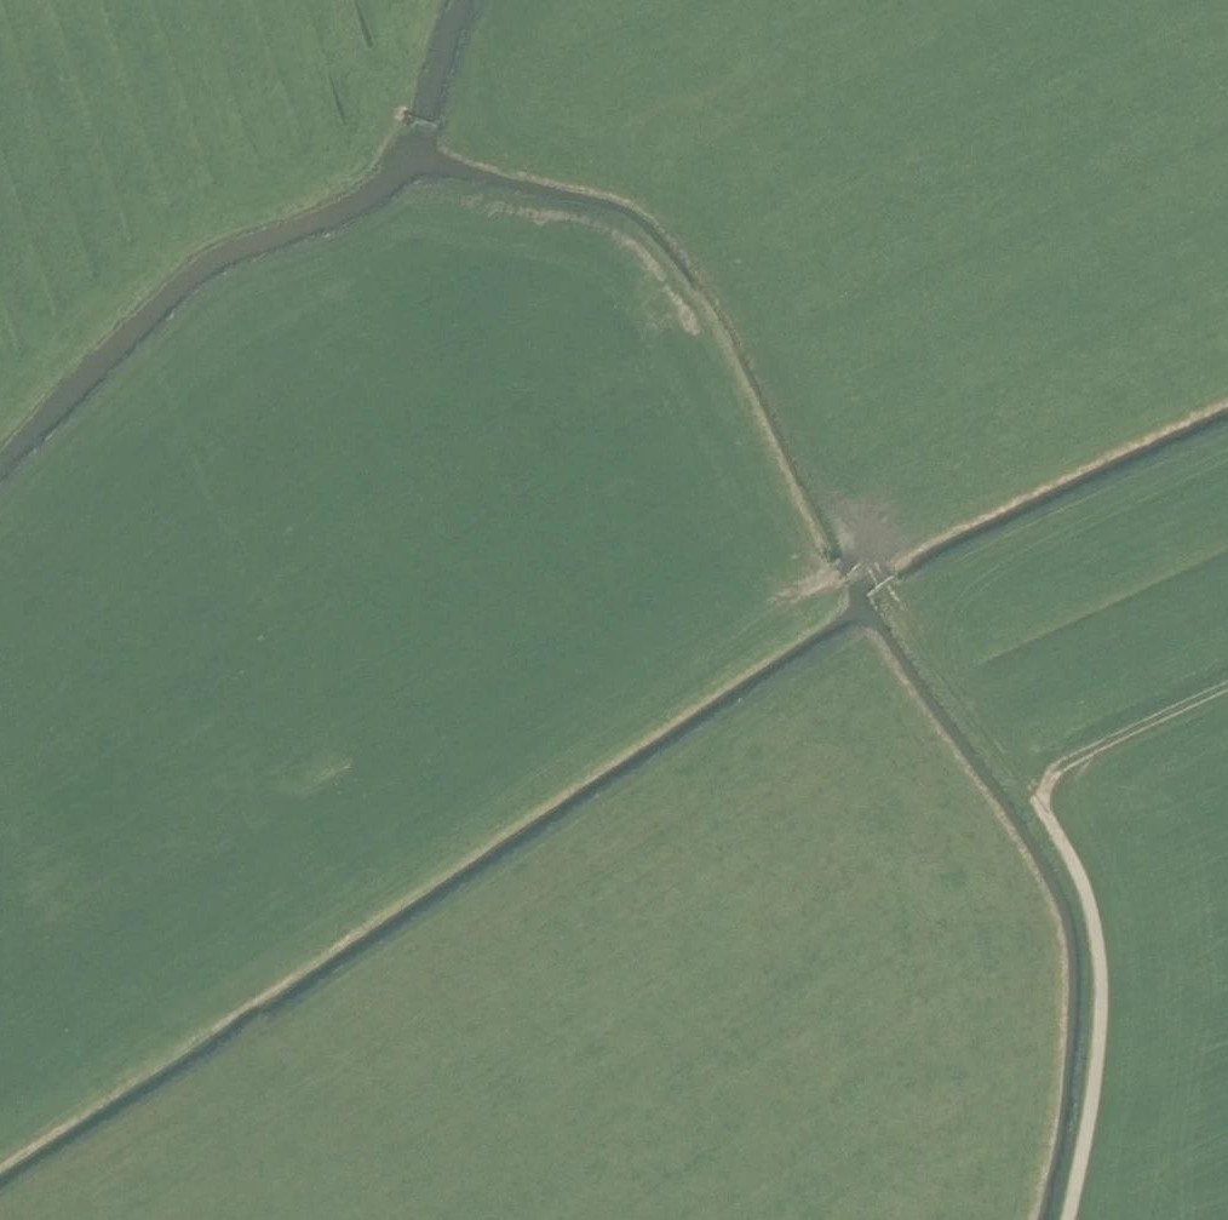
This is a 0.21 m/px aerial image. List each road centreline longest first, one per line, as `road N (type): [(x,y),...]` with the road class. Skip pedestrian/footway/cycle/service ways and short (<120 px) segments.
road 1 (track): [(1227,682),(1054,767),(1035,794),(892,600),(657,174),(594,0)]
road 2 (track): [(1066,1219),(1094,1097),(1097,977),(1091,916),(1035,794)]

